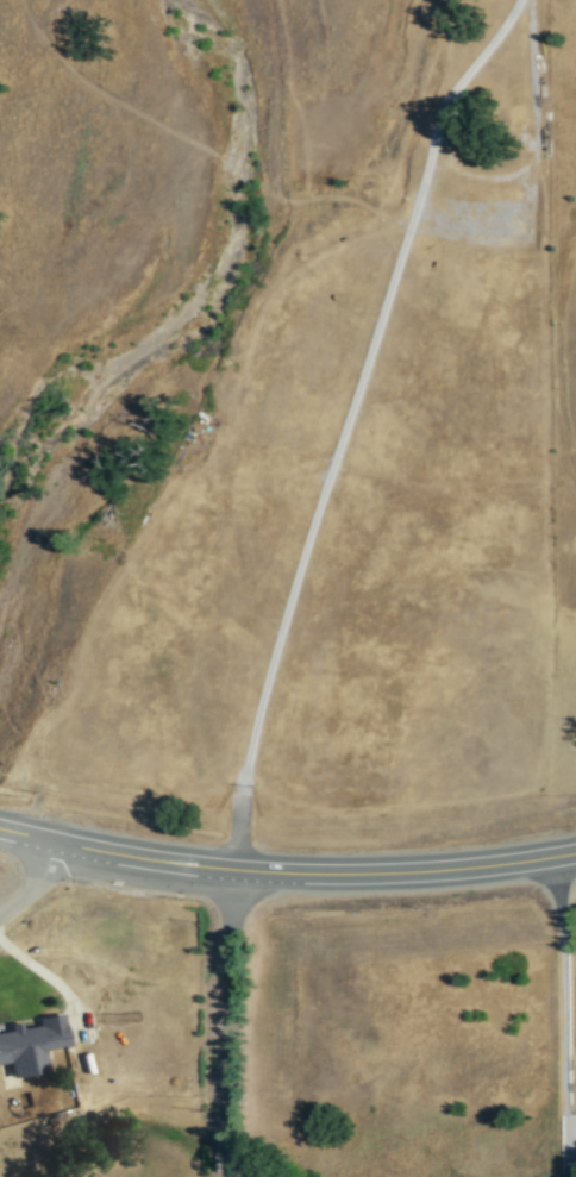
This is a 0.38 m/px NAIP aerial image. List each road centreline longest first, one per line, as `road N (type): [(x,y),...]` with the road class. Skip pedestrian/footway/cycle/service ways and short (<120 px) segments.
road 1 (primary): [(0,828),(289,872),(471,868),(575,850)]
road 2 (residential): [(234,866),(231,1176)]

